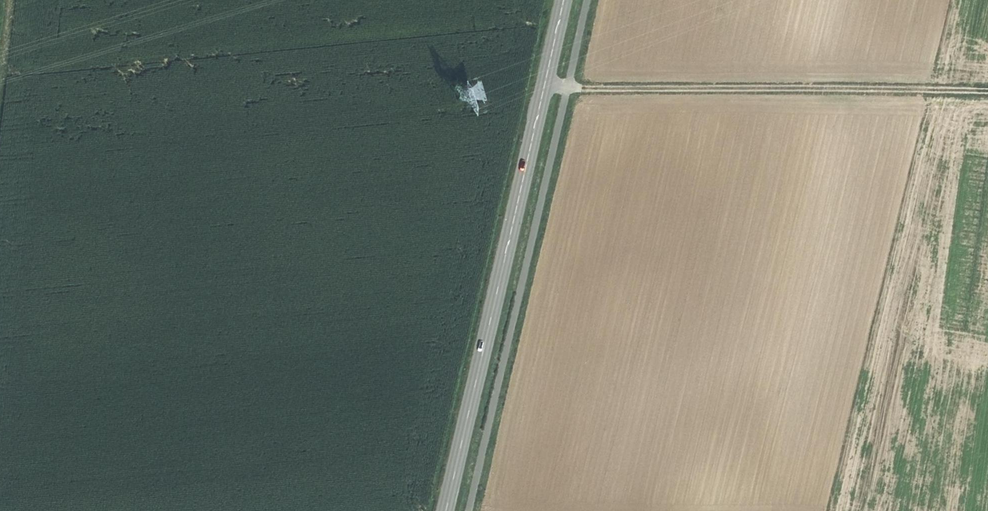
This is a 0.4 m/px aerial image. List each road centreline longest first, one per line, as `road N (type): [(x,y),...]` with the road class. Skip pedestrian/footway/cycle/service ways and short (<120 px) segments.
road 1 (track): [(541,103),(0,157)]
road 2 (secondary): [(445,510),(563,0)]
road 3 (track): [(544,88),(987,91)]

